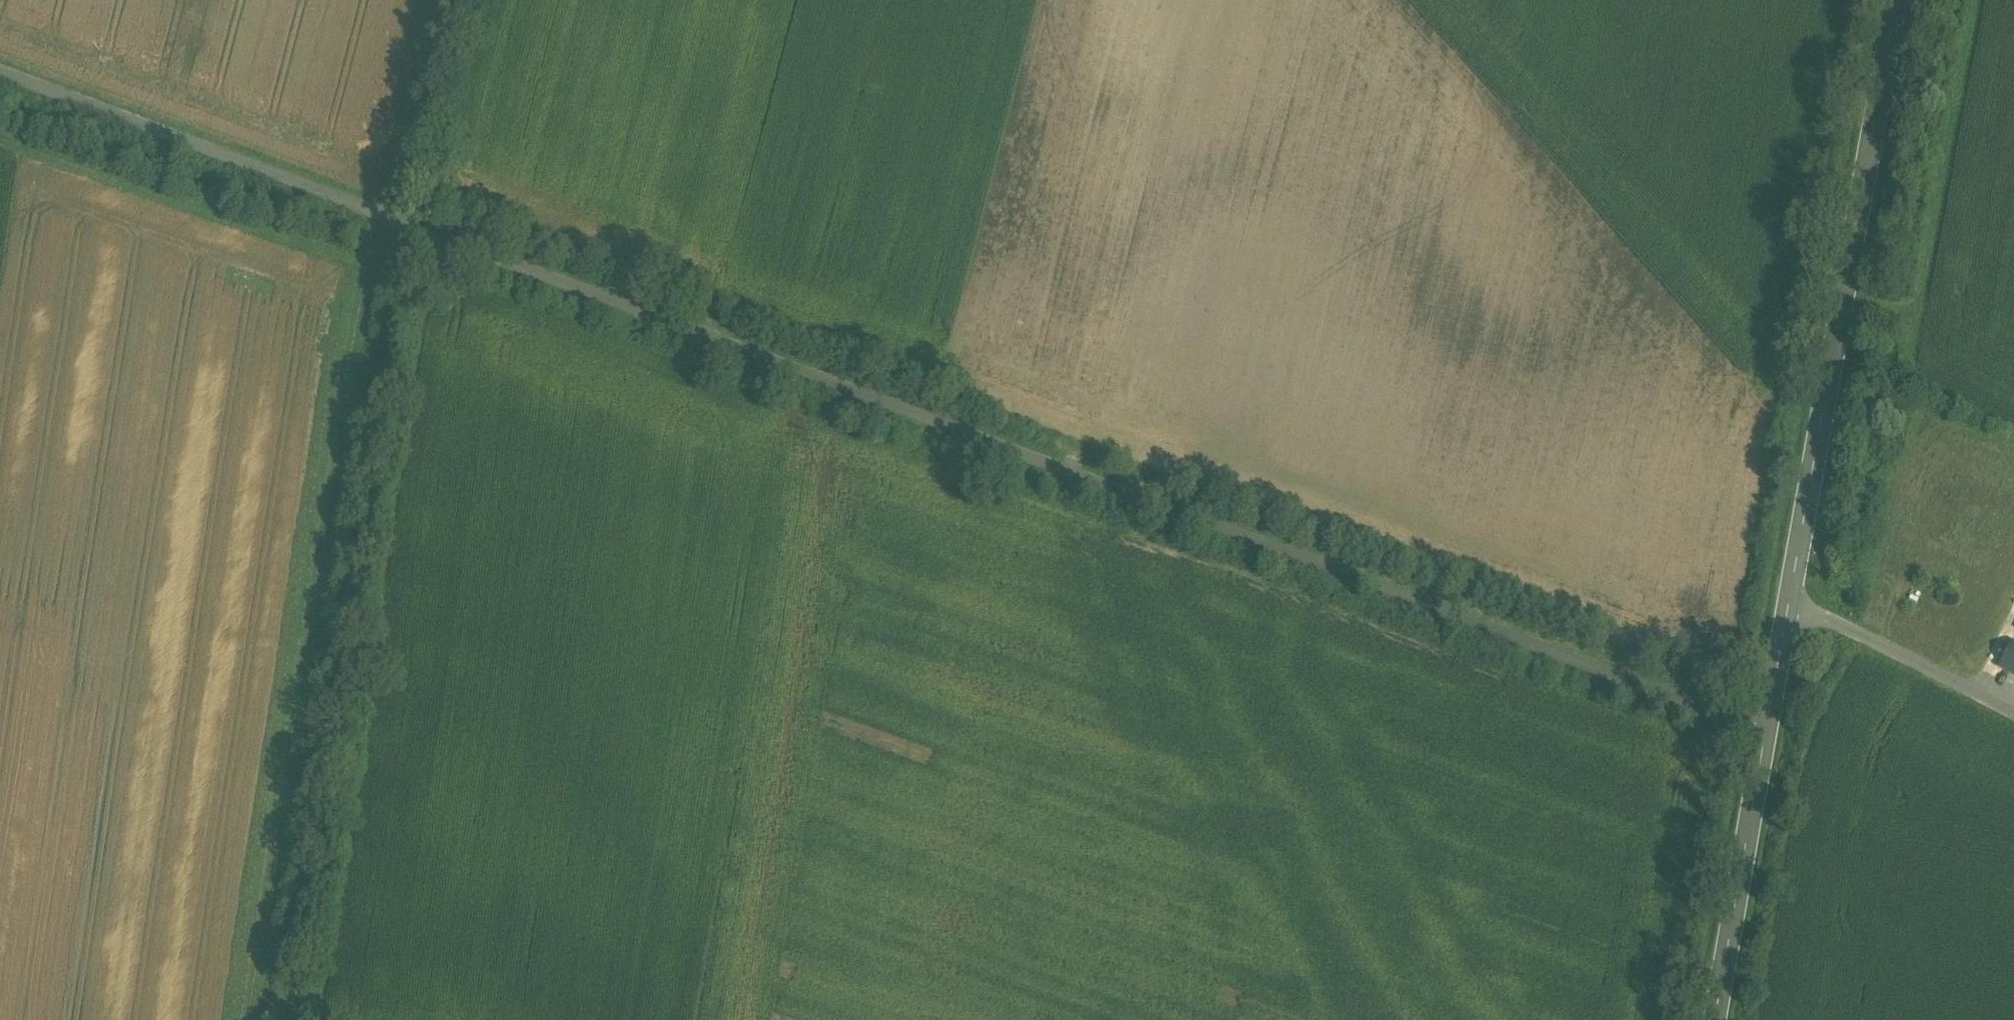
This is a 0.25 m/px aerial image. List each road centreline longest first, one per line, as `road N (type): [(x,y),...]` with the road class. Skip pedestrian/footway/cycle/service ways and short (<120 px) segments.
road 1 (unclassified): [(0,67),(1764,745)]
road 2 (secondary): [(1788,608),(1895,0)]
road 3 (secondary): [(1713,1019),(1764,745)]
road 4 (unclassified): [(2013,716),(1788,608)]
road 5 (secondary): [(1764,745),(1788,608)]

